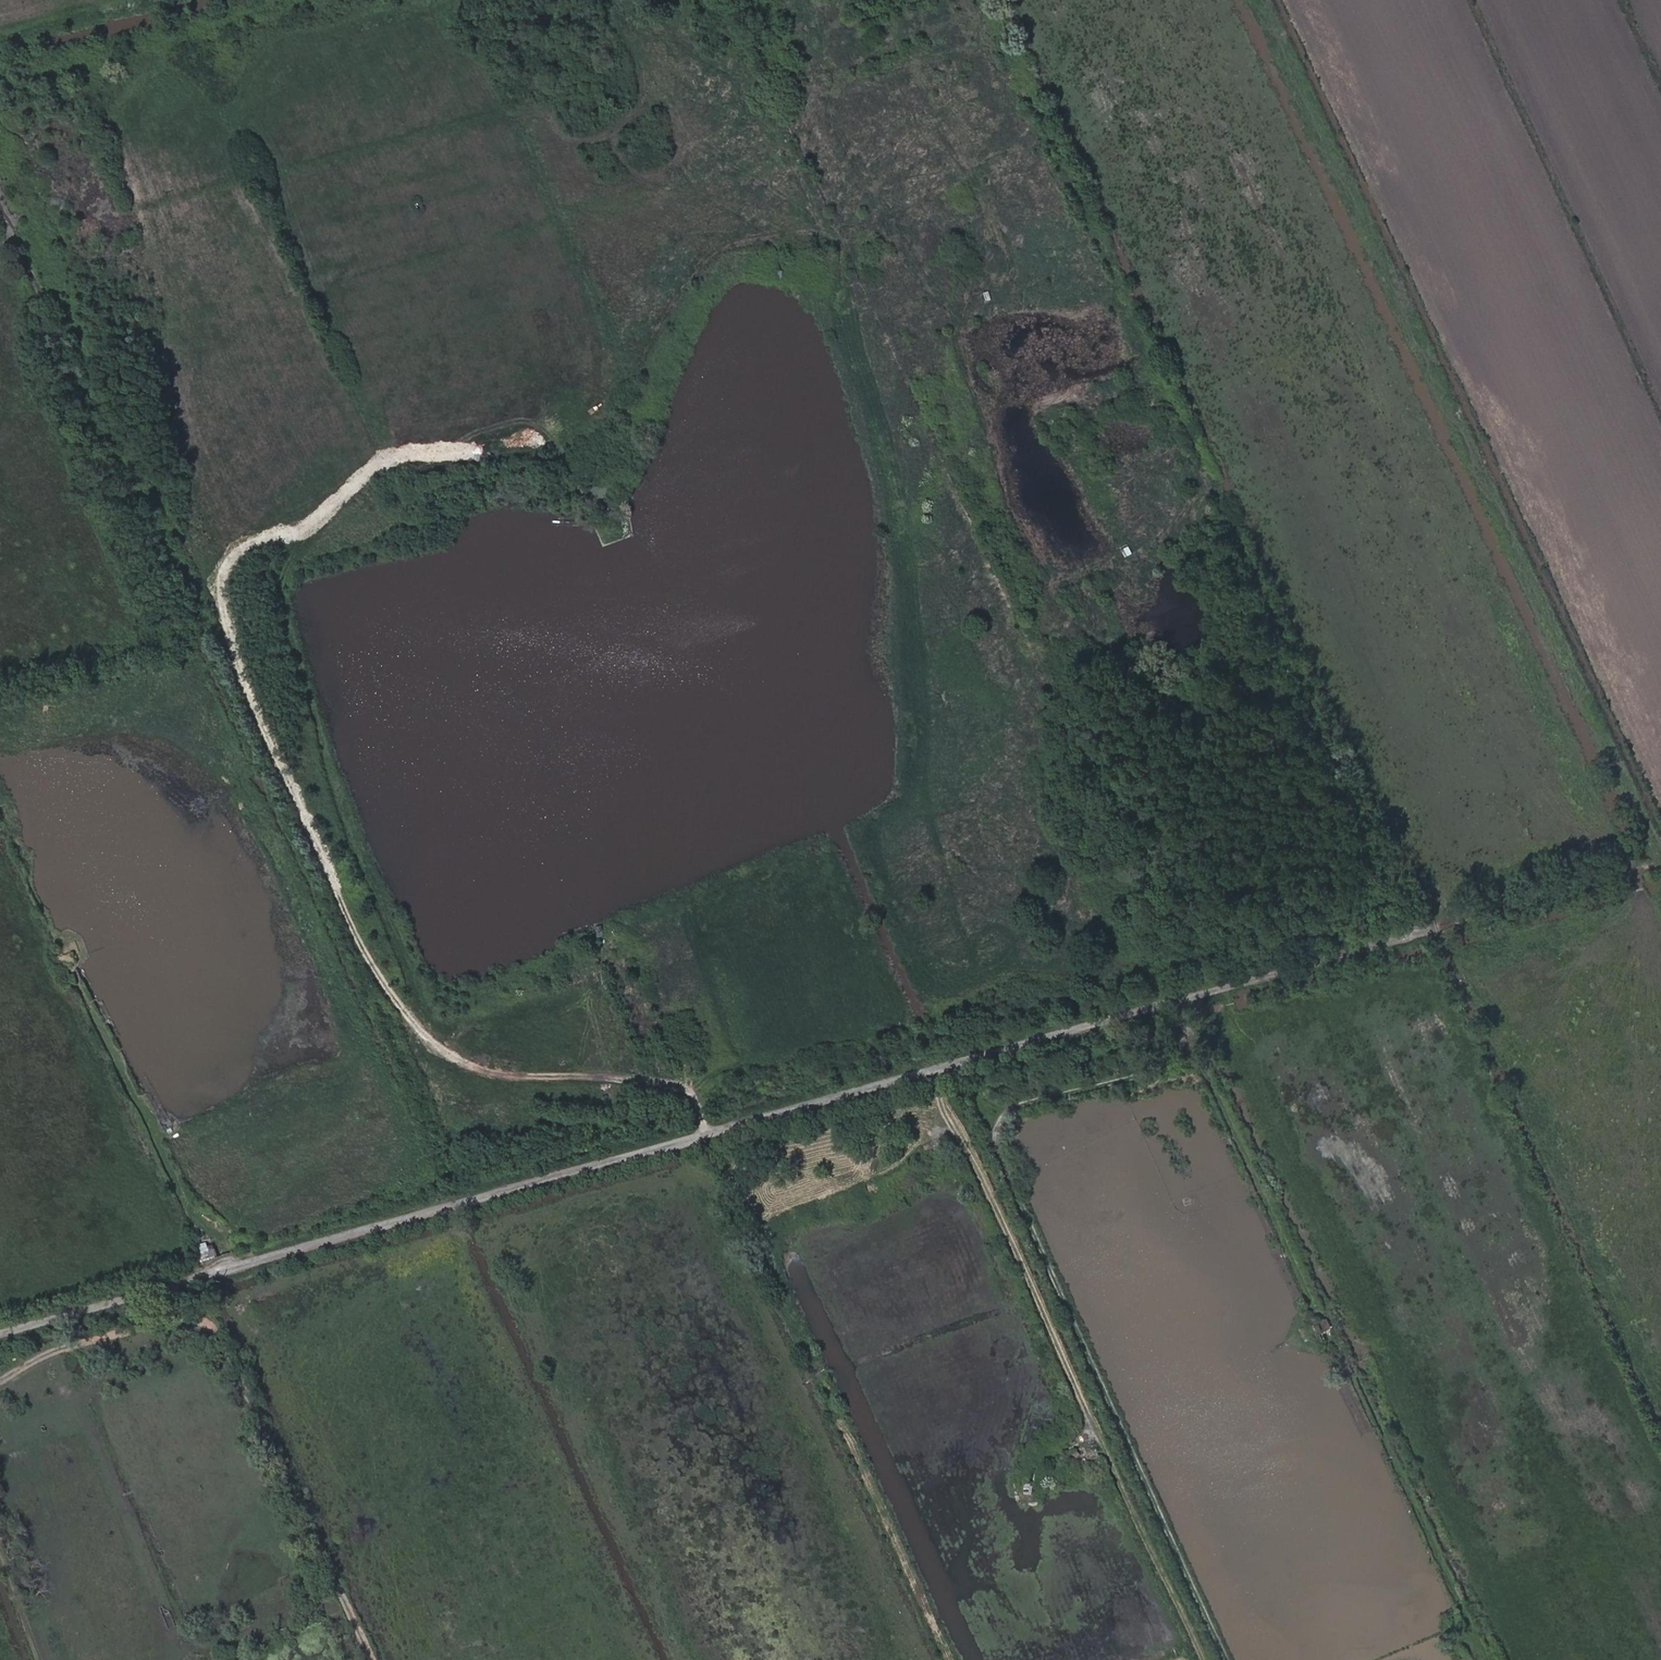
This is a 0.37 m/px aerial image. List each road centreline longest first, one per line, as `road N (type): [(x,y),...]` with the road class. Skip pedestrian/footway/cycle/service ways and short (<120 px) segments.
road 1 (unclassified): [(0,1325),(880,1095),(1260,978)]
road 2 (track): [(880,1095),(1135,1659)]

